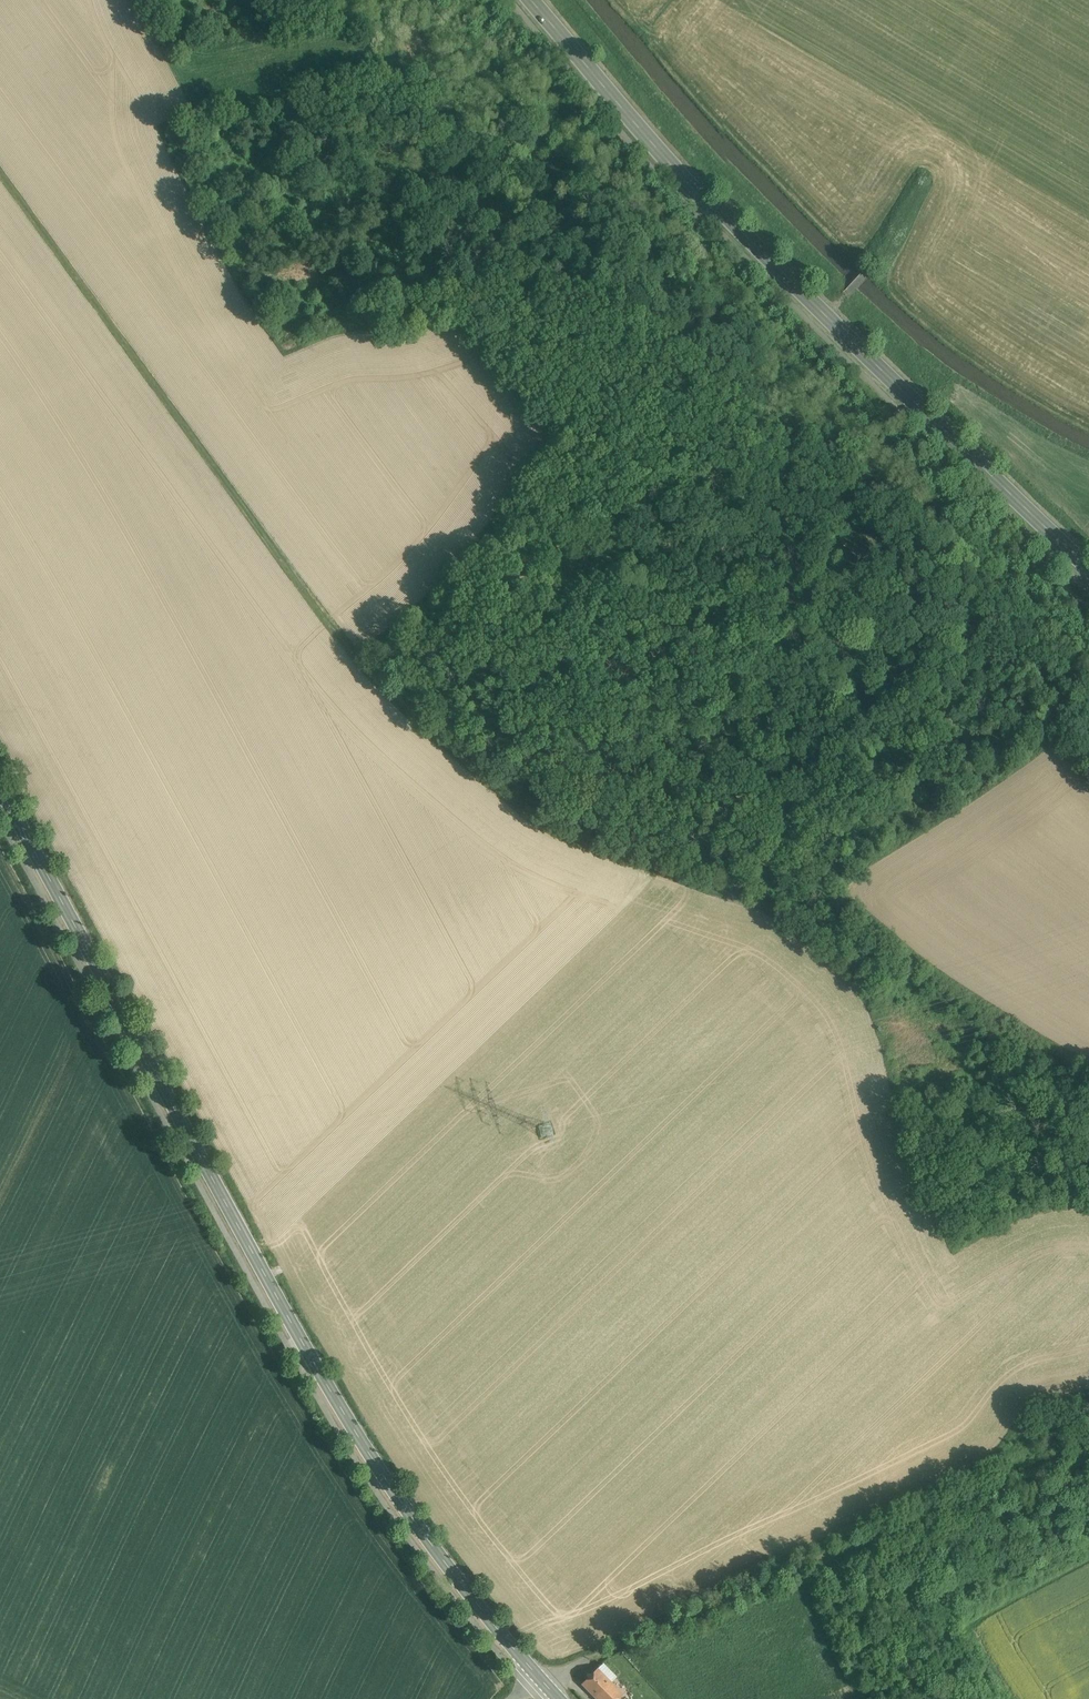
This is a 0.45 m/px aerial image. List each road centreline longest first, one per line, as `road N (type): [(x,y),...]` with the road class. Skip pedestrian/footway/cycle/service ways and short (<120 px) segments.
road 1 (track): [(0,172),(347,649),(471,773),(552,833),(726,897),(767,861),(845,885)]
road 2 (secondary): [(560,1698),(437,1552),(309,1355),(0,787)]
road 3 (primary): [(534,0),(677,162),(1088,566)]
road 4 (track): [(821,309),(887,245),(935,159)]

